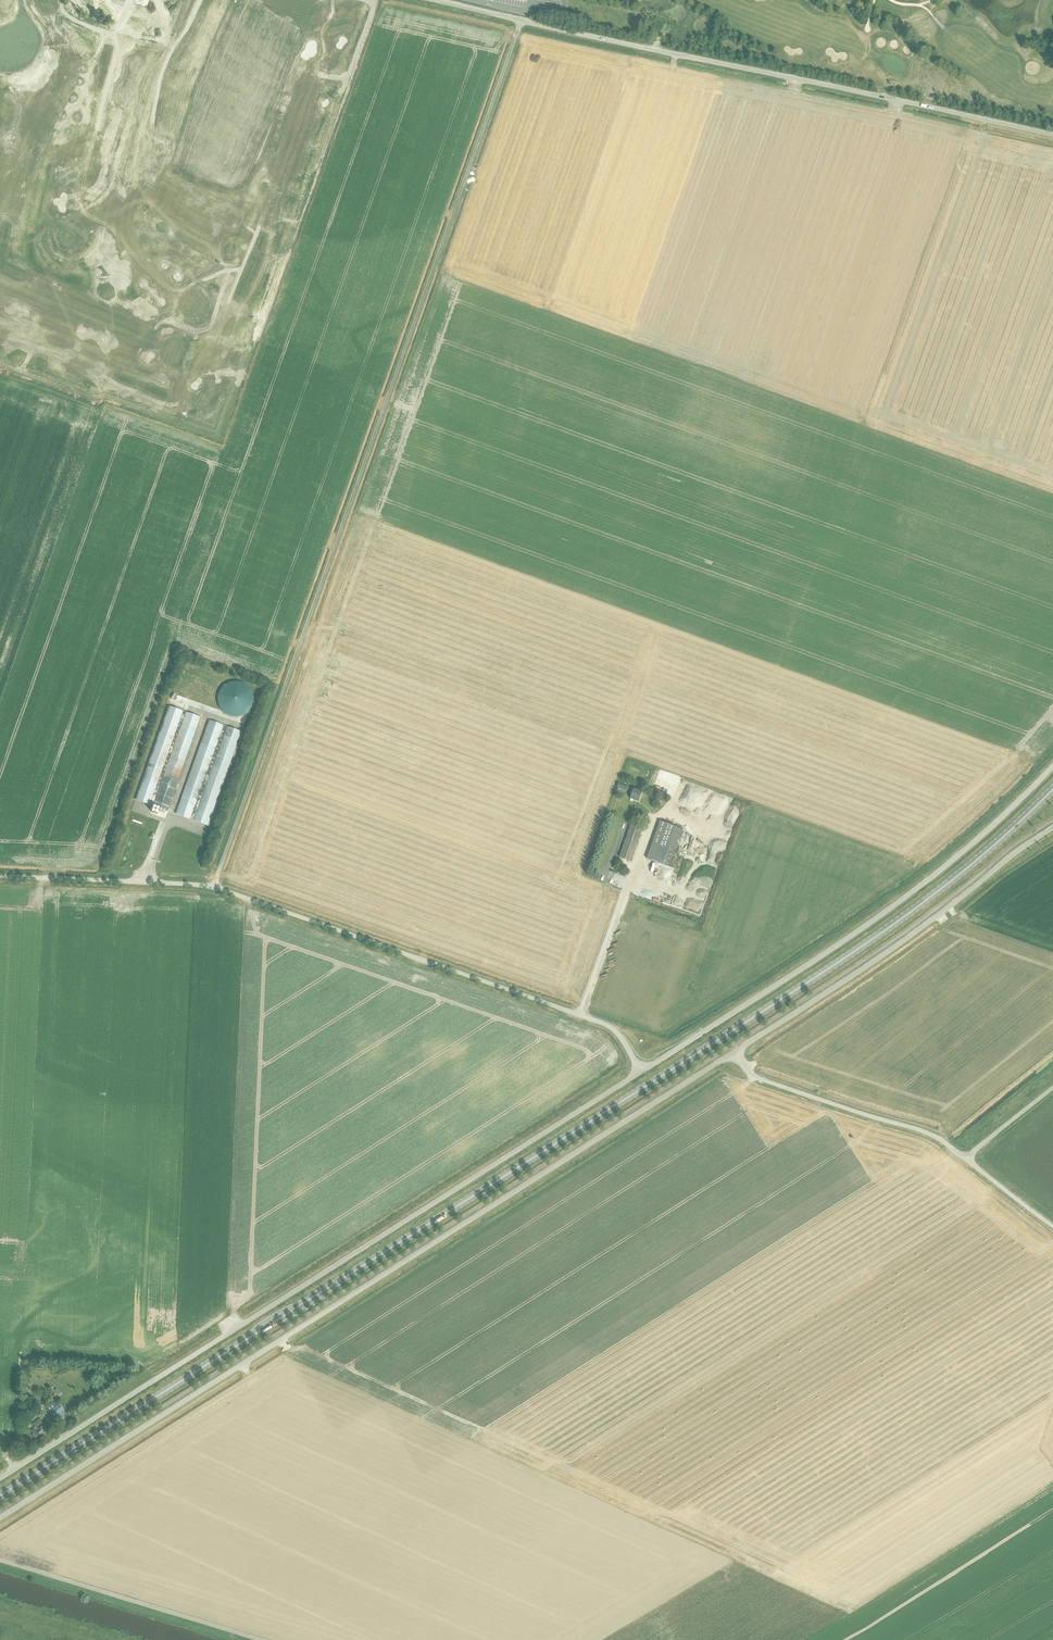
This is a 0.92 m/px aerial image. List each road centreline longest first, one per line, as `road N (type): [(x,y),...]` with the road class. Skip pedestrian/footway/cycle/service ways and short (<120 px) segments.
road 1 (primary): [(0,1496),(856,951),(975,861),(1052,789)]
road 2 (unclassified): [(214,888),(520,21)]
road 3 (unclassified): [(0,1518),(735,1052)]
road 4 (unclassified): [(0,1478),(641,1071)]
road 5 (unclassified): [(1052,135),(520,21)]
road 6 (unclassified): [(641,1071),(903,898),(1052,766)]
road 7 (unclassified): [(735,1052),(878,958),(1052,827)]
road 8 (unclassified): [(579,1015),(214,888)]
road 9 (unclassified): [(0,1559),(264,1639)]
road 10 (unclassified): [(965,1158),(929,1133),(760,1079),(735,1052)]
road 11 (unclassified): [(214,888),(0,877)]
road 12 (unclassified): [(579,1015),(636,863)]

